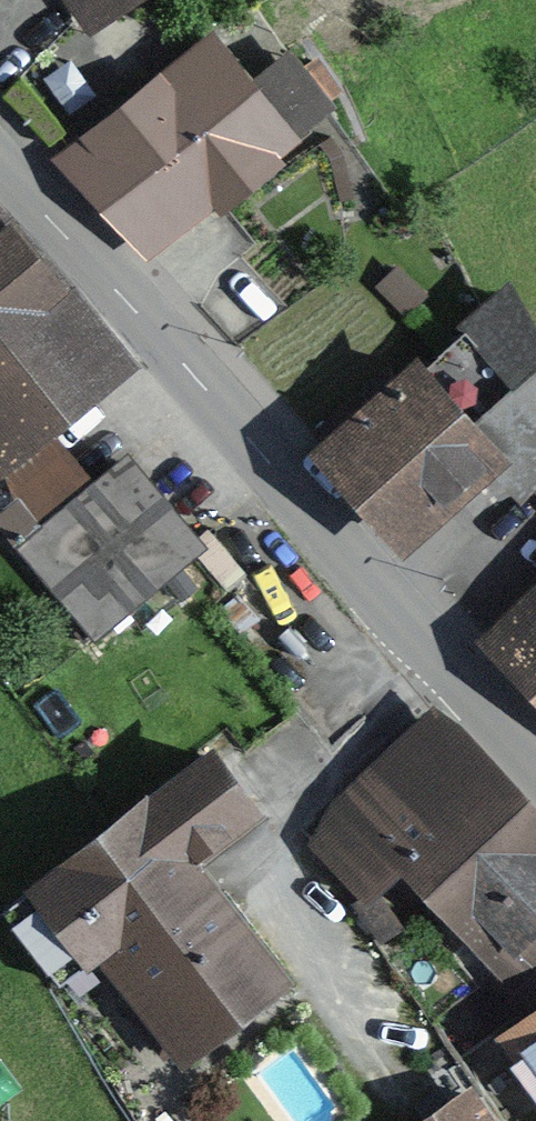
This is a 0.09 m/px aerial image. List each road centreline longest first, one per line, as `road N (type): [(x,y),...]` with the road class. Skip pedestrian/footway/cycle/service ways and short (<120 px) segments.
road 1 (secondary): [(535,753),(201,356),(0,149)]

